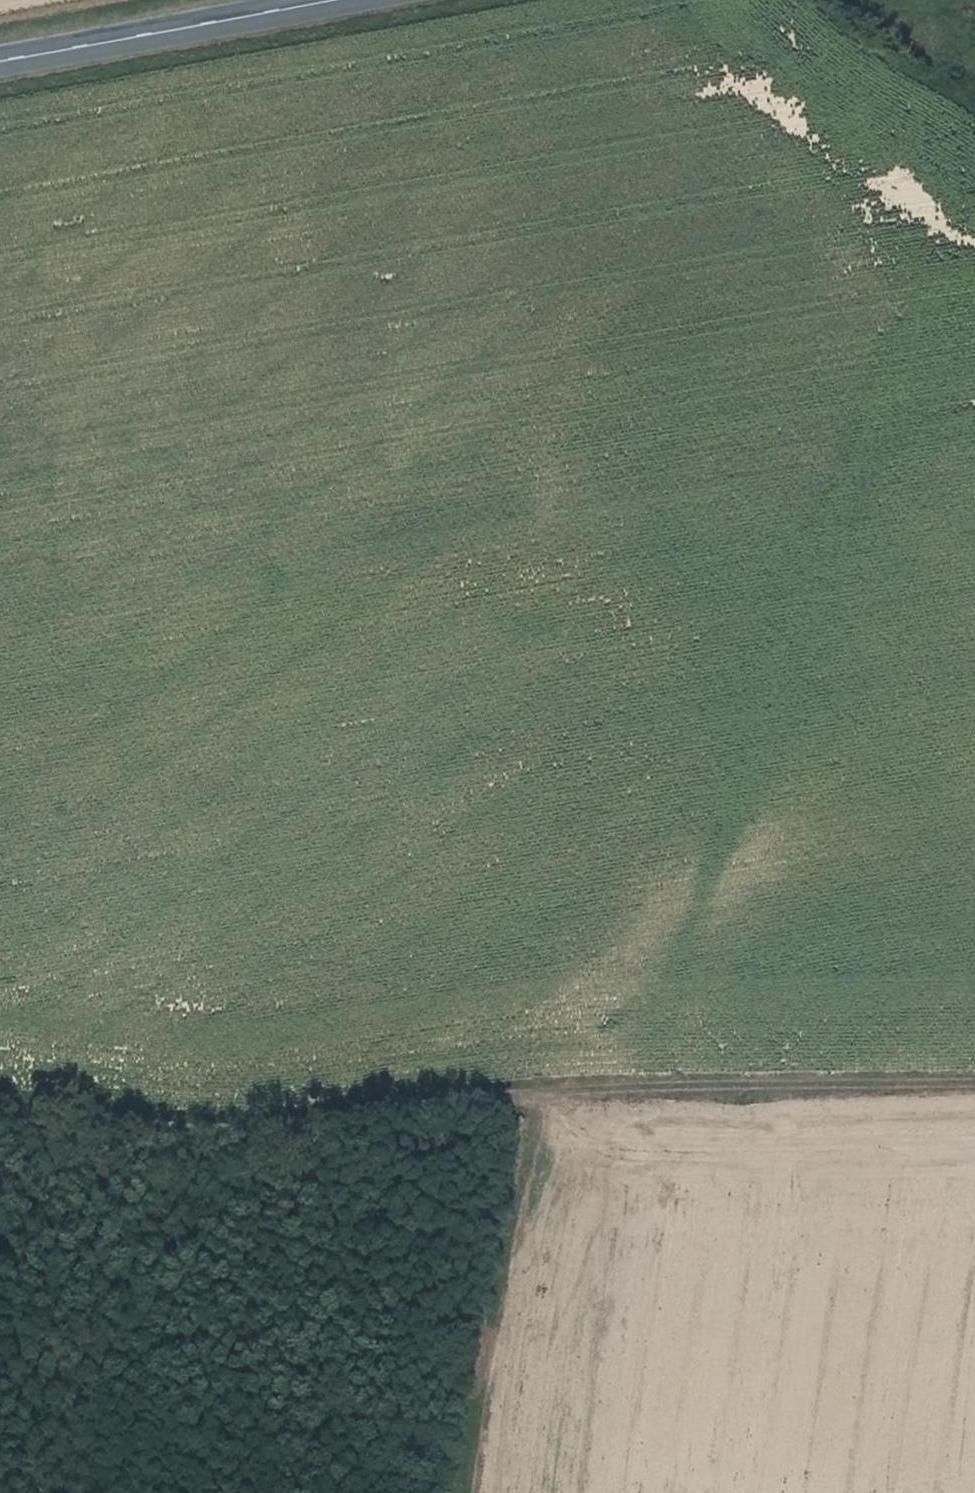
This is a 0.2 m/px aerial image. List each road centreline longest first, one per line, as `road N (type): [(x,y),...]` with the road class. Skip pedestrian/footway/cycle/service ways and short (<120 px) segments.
road 1 (secondary): [(0,60),(331,0)]

